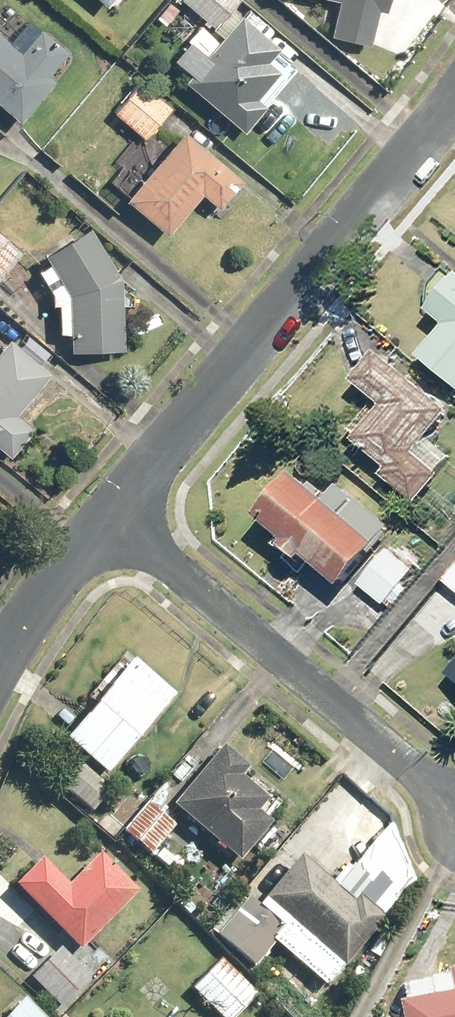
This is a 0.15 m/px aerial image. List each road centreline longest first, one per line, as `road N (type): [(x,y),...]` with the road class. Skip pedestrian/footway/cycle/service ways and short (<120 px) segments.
road 1 (residential): [(454,98),(105,518)]
road 2 (residential): [(454,800),(105,518)]
road 3 (residential): [(105,518),(0,659)]

